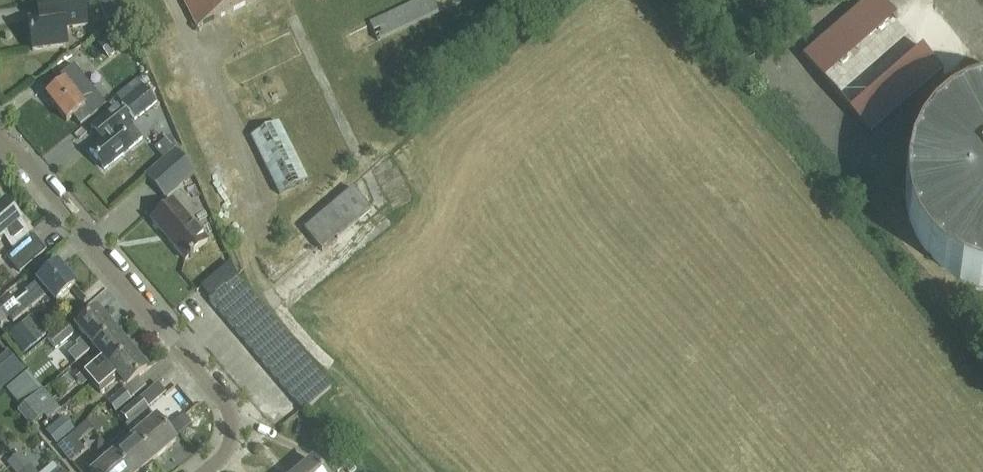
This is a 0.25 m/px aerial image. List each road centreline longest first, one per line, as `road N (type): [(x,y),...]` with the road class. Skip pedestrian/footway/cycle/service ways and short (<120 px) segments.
road 1 (residential): [(201,471),(222,454),(227,436),(221,396),(0,142)]

